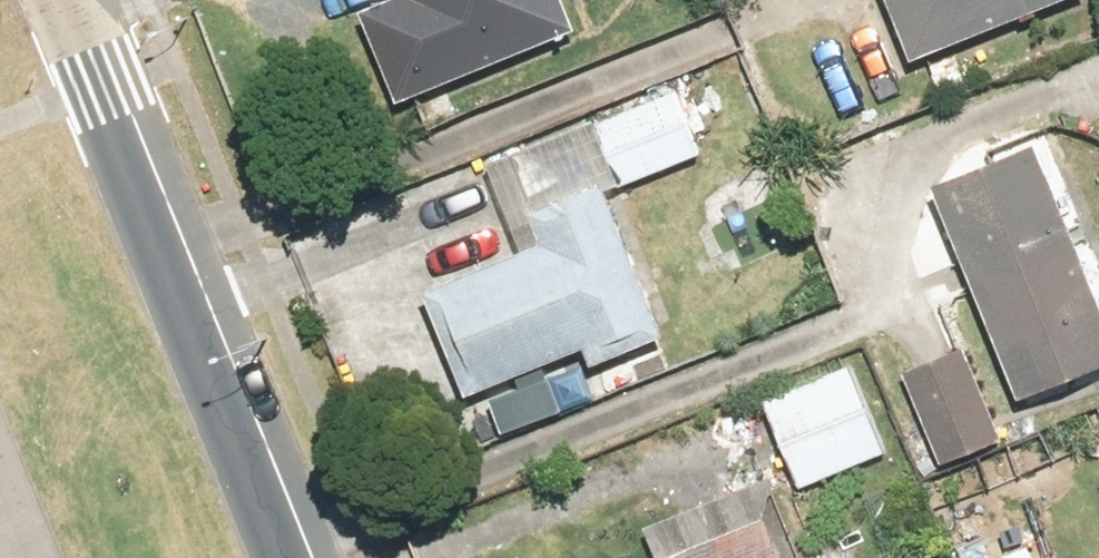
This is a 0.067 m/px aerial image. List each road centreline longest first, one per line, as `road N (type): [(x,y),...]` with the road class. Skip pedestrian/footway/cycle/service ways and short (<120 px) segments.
road 1 (primary): [(66,0),(301,557)]

